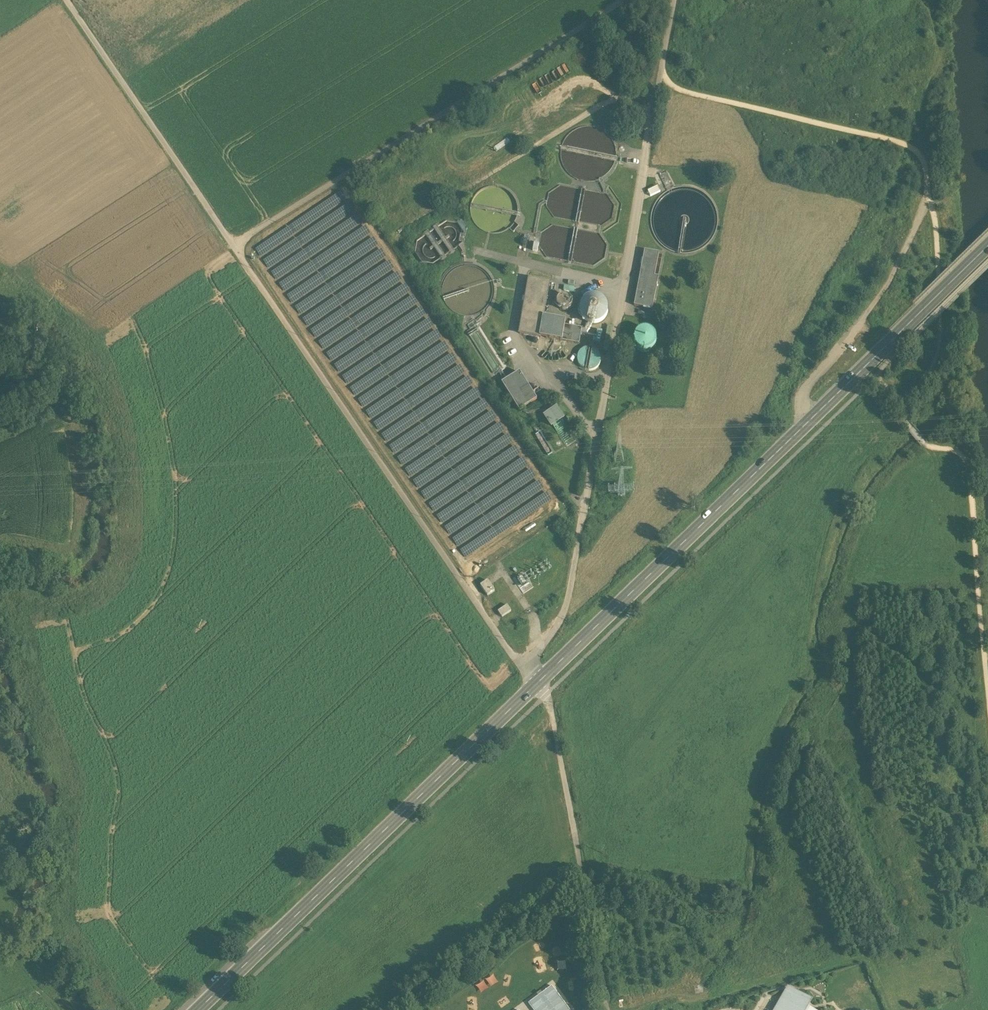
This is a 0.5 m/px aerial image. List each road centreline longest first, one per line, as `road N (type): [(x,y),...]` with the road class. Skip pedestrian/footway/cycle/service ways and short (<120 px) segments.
road 1 (primary): [(199,1009),(987,249)]
road 2 (track): [(233,245),(521,667)]
road 3 (track): [(625,0),(233,245)]
road 4 (track): [(67,0),(233,245)]
road 5 (track): [(660,72),(677,89),(925,156)]
road 6 (track): [(806,424),(800,398),(900,262),(931,193)]
road 7 (track): [(902,404),(931,370),(941,338),(931,193)]
road 8 (track): [(581,874),(546,695)]

